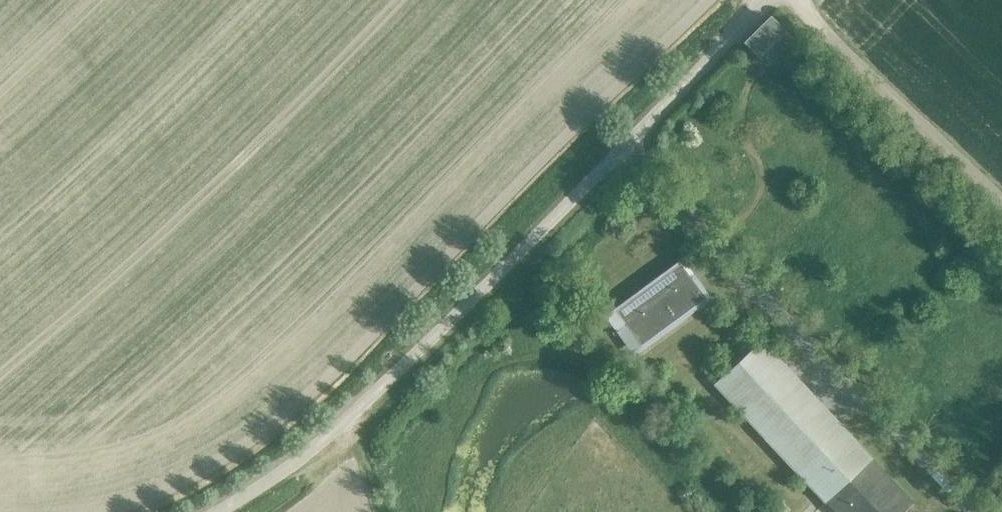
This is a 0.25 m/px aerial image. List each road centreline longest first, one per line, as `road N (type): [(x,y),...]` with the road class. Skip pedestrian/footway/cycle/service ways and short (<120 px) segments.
road 1 (unclassified): [(215,511),(349,420),(767,0)]
road 2 (unclassified): [(1001,208),(787,0)]

